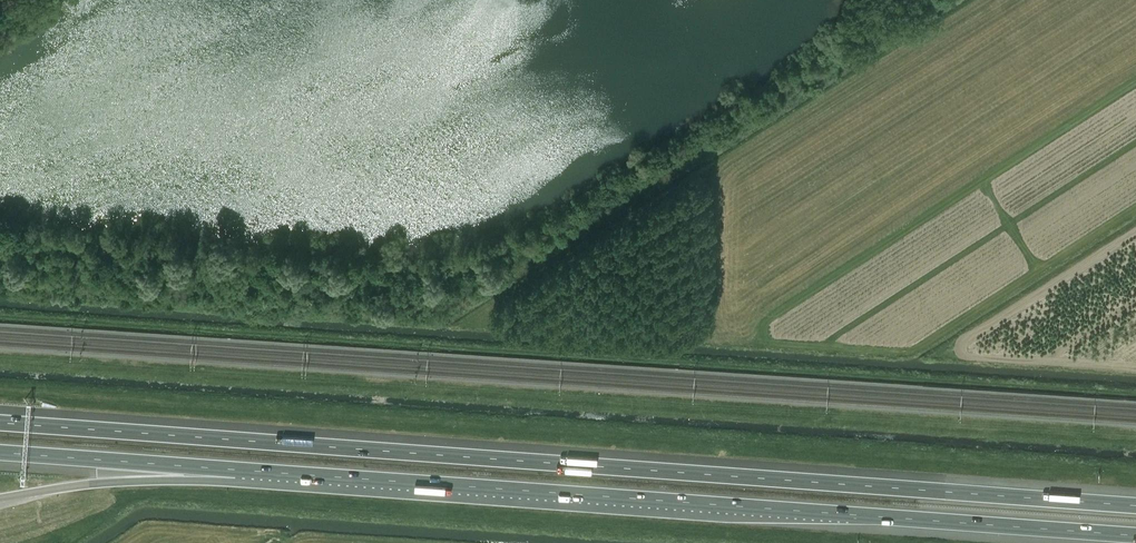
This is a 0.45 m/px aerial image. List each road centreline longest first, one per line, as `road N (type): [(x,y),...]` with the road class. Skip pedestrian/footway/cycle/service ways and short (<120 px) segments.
road 1 (motorway): [(1135,506),(0,423)]
road 2 (motorway): [(285,470),(1135,536)]
road 3 (motorway): [(0,450),(285,470)]
road 4 (motorway): [(56,489),(231,482),(285,470)]

